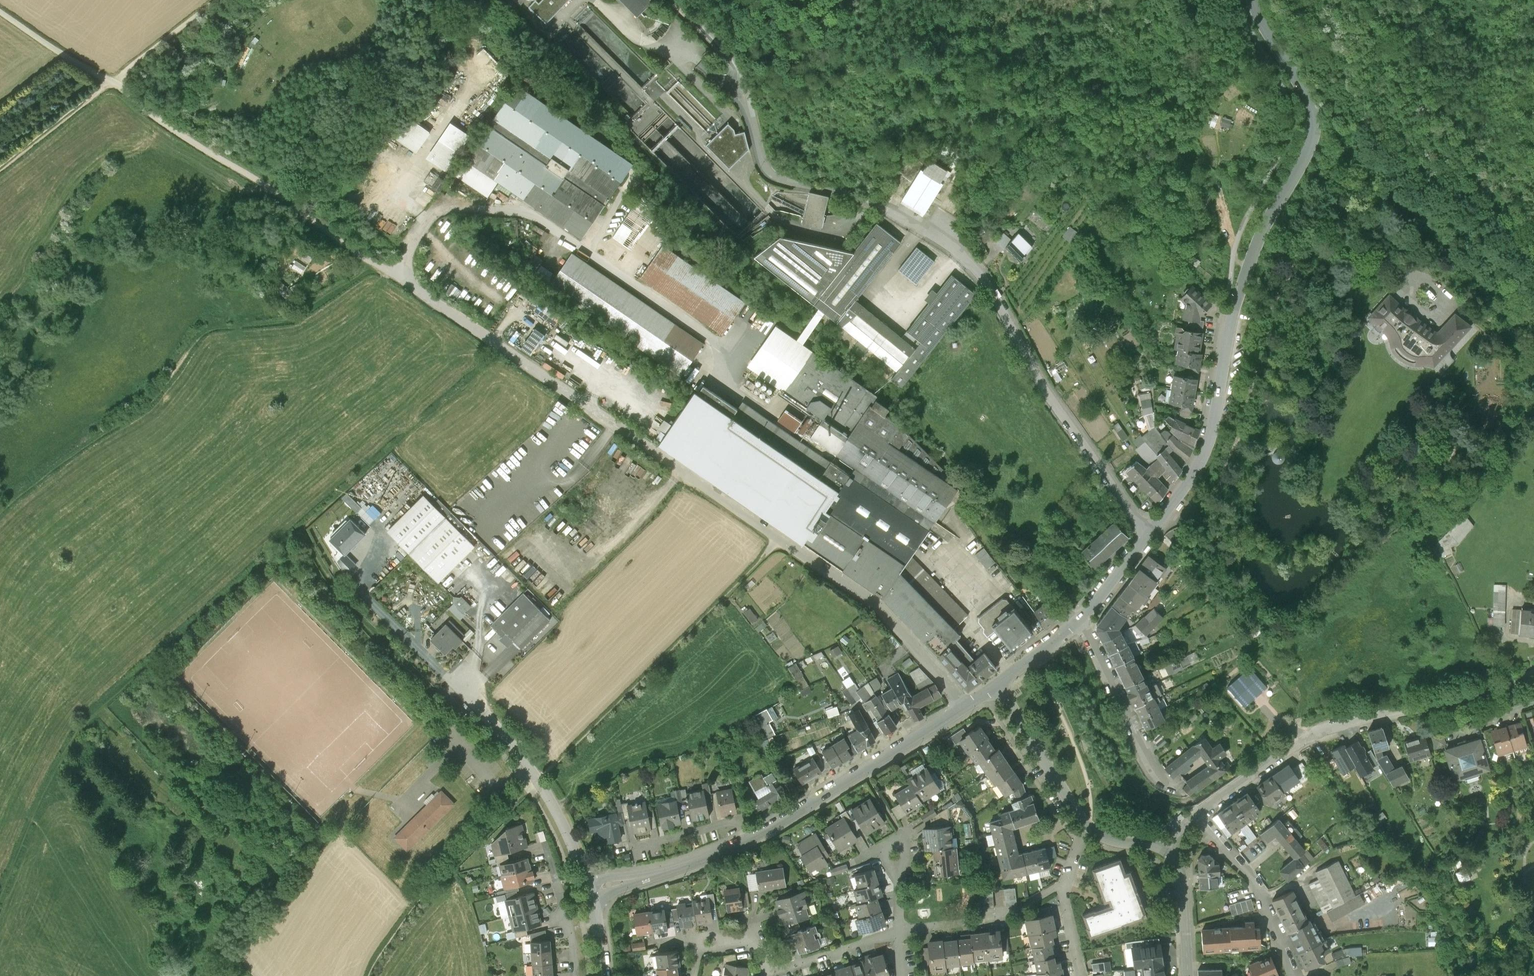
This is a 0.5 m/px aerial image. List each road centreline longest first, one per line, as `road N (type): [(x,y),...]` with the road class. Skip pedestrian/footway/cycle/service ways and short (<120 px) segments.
road 1 (unclassified): [(965,707),(877,606),(403,281)]
road 2 (unclassified): [(1148,536),(1050,397),(981,274),(959,250),(886,206),(767,172),(745,93)]
road 3 (track): [(369,975),(415,905),(780,541)]
road 4 (tertiary): [(1148,536),(1208,442),(1241,287),(1307,153),(1314,122),(1253,0)]
road 5 (track): [(377,266),(295,322),(206,333),(142,406),(0,511)]
road 6 (tertiary): [(589,890),(749,840),(965,707)]
road 7 (residential): [(1533,674),(1312,732),(1195,816)]
road 8 (track): [(112,84),(403,281)]
road 9 (unclassified): [(589,890),(538,780),(459,683)]
road 10 (residential): [(1080,619),(1151,768),(1175,787)]
road 11 (residential): [(1293,975),(1258,891),(1195,816)]
road 12 (tertiary): [(1087,827),(997,684)]
road 13 (residential): [(765,974),(898,932)]
road 14 (track): [(0,11),(112,84)]
road 15 (track): [(212,0),(112,84)]
road 16 (tertiary): [(1168,851),(1181,875),(1189,975)]
road 17 (track): [(1446,104),(1533,188)]

